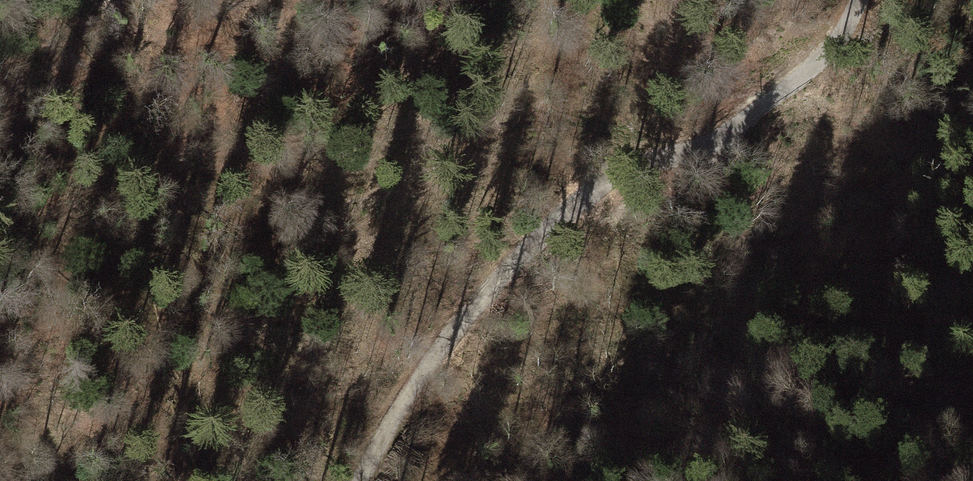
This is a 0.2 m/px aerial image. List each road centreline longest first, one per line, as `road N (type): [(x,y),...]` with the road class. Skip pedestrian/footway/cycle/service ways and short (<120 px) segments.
road 1 (track): [(679,156),(555,114),(340,186),(148,176),(85,204),(49,251),(44,339)]
road 2 (track): [(353,480),(407,395),(526,251),(769,101),(848,32),(861,0)]

